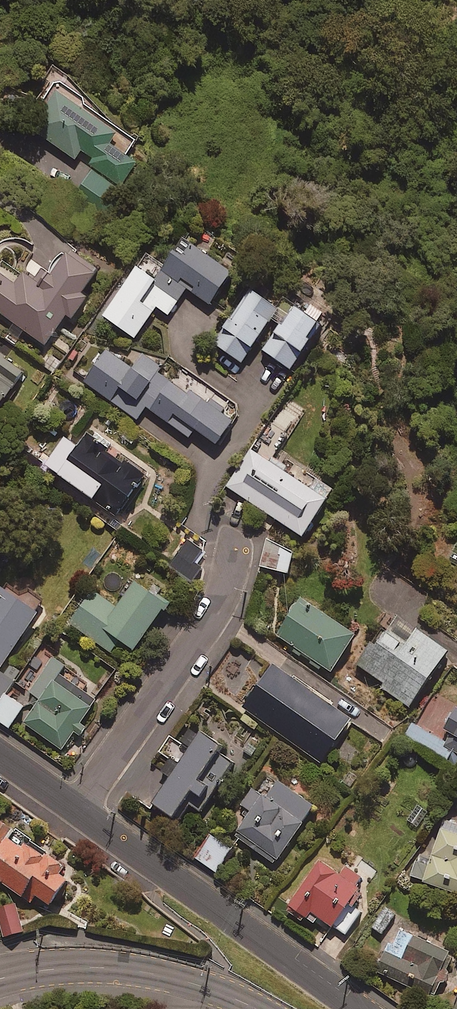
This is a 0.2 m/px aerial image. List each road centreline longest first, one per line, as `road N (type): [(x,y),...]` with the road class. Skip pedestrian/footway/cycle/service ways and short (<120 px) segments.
road 1 (residential): [(359,1008),(76,810)]
road 2 (residential): [(239,524),(217,608),(76,810)]
road 3 (tertiary): [(0,979),(98,967),(151,973),(257,1008)]

